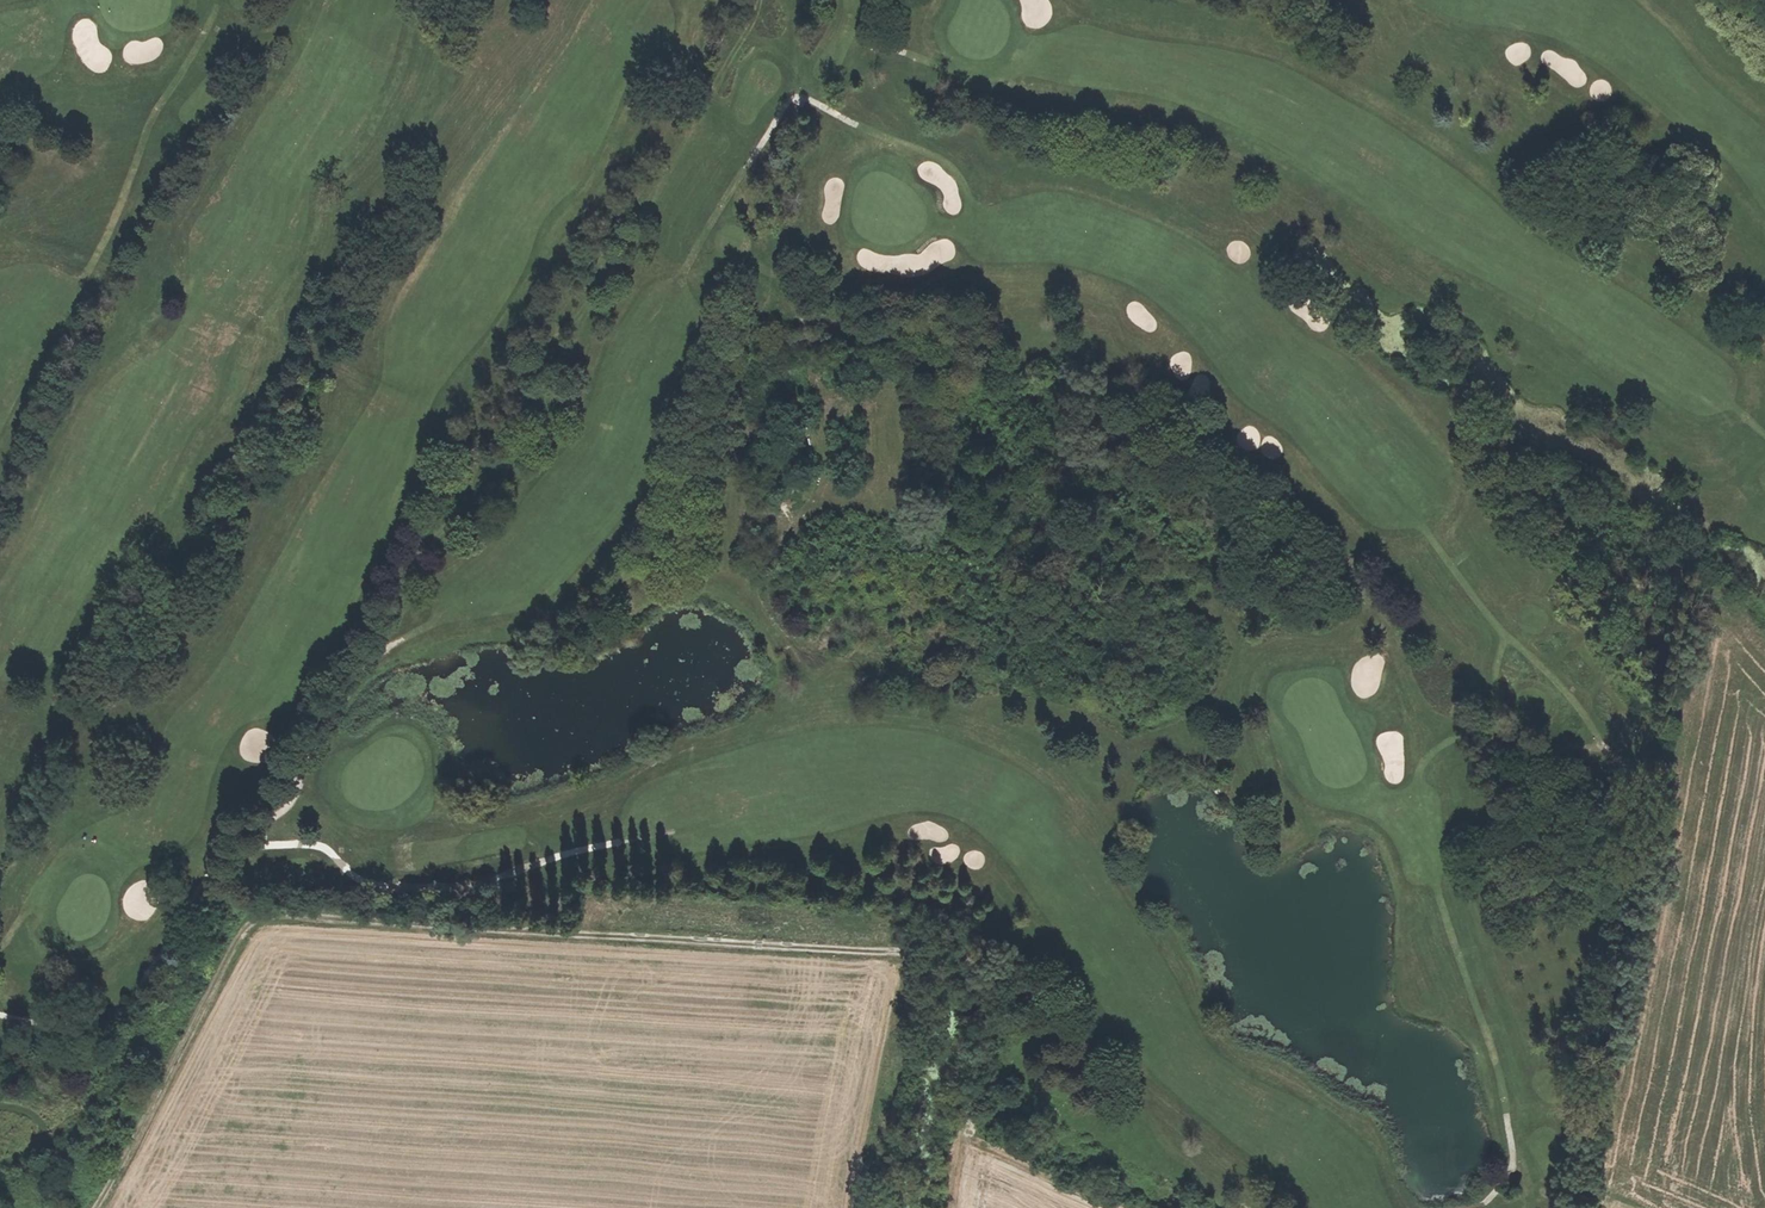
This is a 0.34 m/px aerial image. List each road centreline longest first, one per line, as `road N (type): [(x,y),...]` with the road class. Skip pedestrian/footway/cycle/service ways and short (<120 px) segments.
road 1 (track): [(963,1207),(979,947),(285,908),(258,914),(96,1207)]
road 2 (track): [(971,1131),(991,1150),(1124,1207)]

